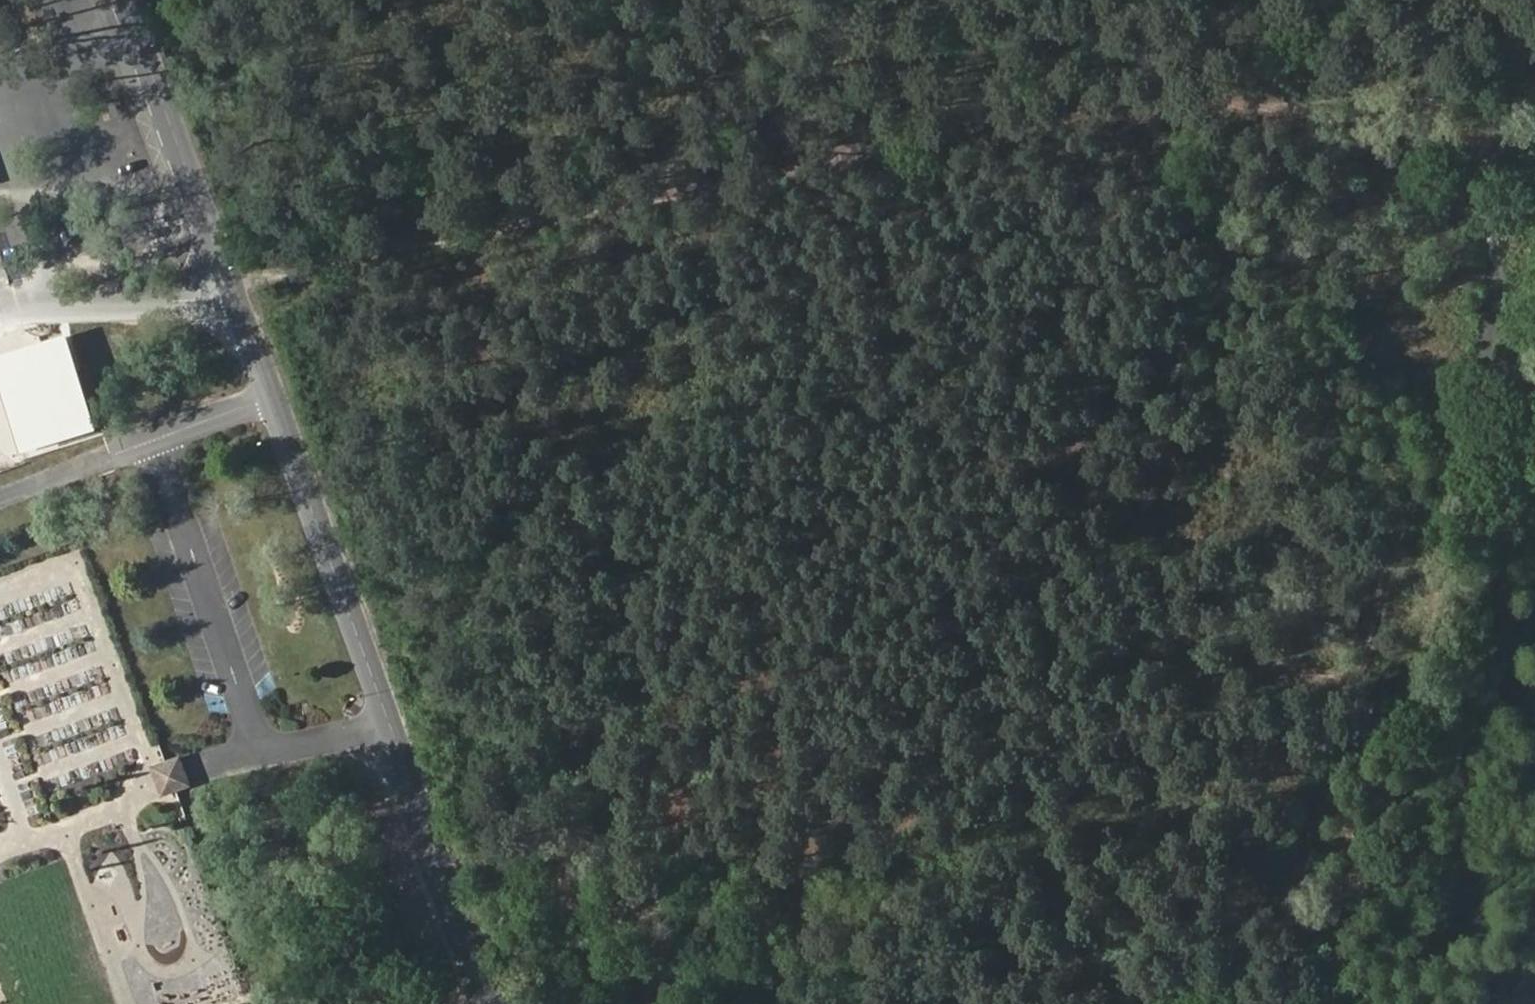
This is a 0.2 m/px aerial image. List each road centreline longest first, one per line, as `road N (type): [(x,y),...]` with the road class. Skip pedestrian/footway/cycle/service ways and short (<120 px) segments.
road 1 (track): [(1484,144),(1266,113),(1029,104),(235,292),(0,307)]
road 2 (unclassified): [(132,0),(489,1003)]

